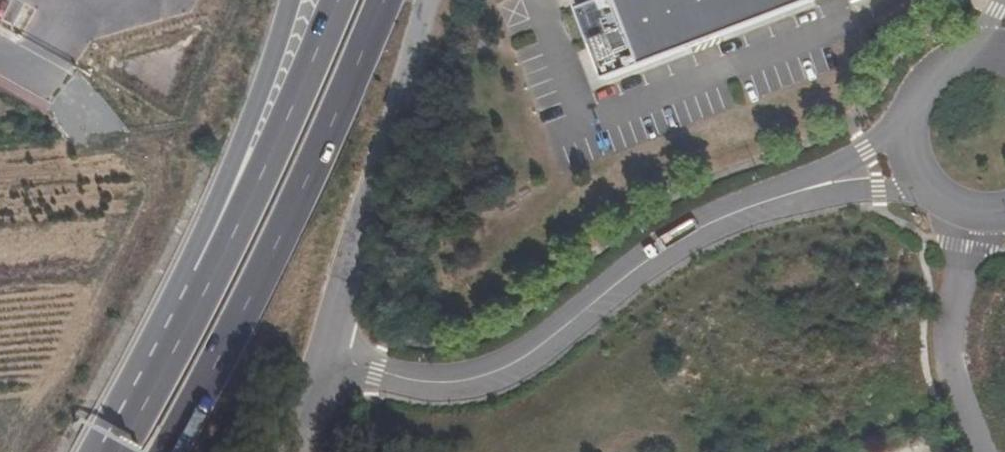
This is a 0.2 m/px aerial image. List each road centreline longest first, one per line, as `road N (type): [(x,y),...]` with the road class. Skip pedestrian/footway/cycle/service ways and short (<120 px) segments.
road 1 (primary): [(168,451),(294,208),(385,0)]
road 2 (unclassified): [(742,208),(669,247),(523,359),(464,381),(418,380),(323,351)]
road 3 (primary): [(341,0),(160,372)]
road 4 (primary): [(290,0),(160,372)]
road 5 (primary): [(323,351),(426,0)]
road 6 (unclassified): [(742,208),(899,188),(930,192)]
road 7 (unclassified): [(905,125),(838,169),(742,208)]
road 8 (unclassified): [(1004,55),(952,60),(929,76),(905,125)]
road 9 (track): [(10,451),(51,394),(0,398)]

